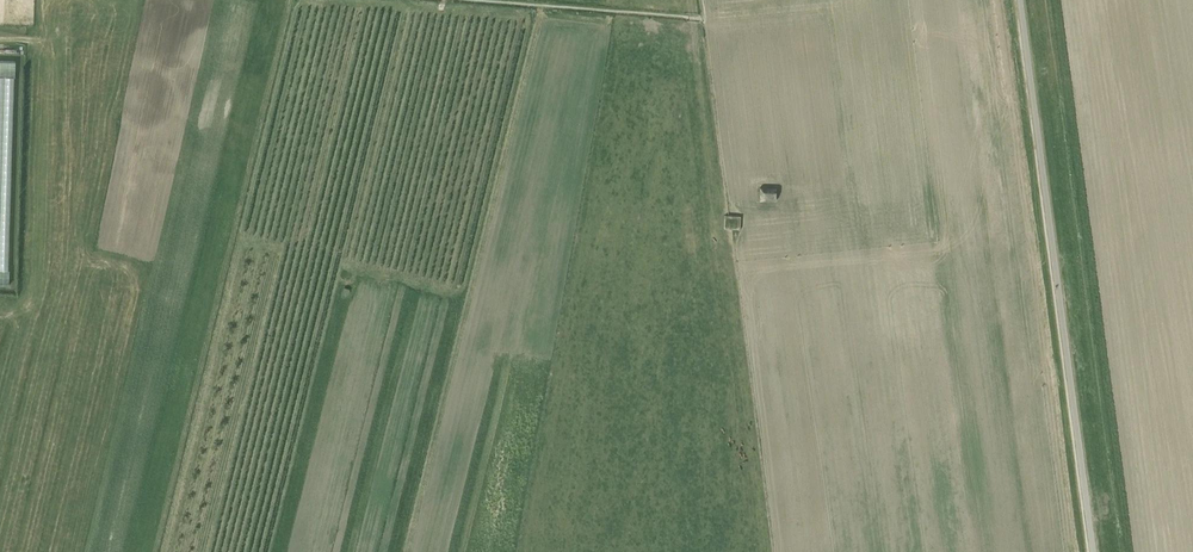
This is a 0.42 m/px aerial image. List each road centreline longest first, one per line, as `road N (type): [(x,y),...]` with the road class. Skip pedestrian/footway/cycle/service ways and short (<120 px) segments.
road 1 (track): [(466,0),(692,18)]

